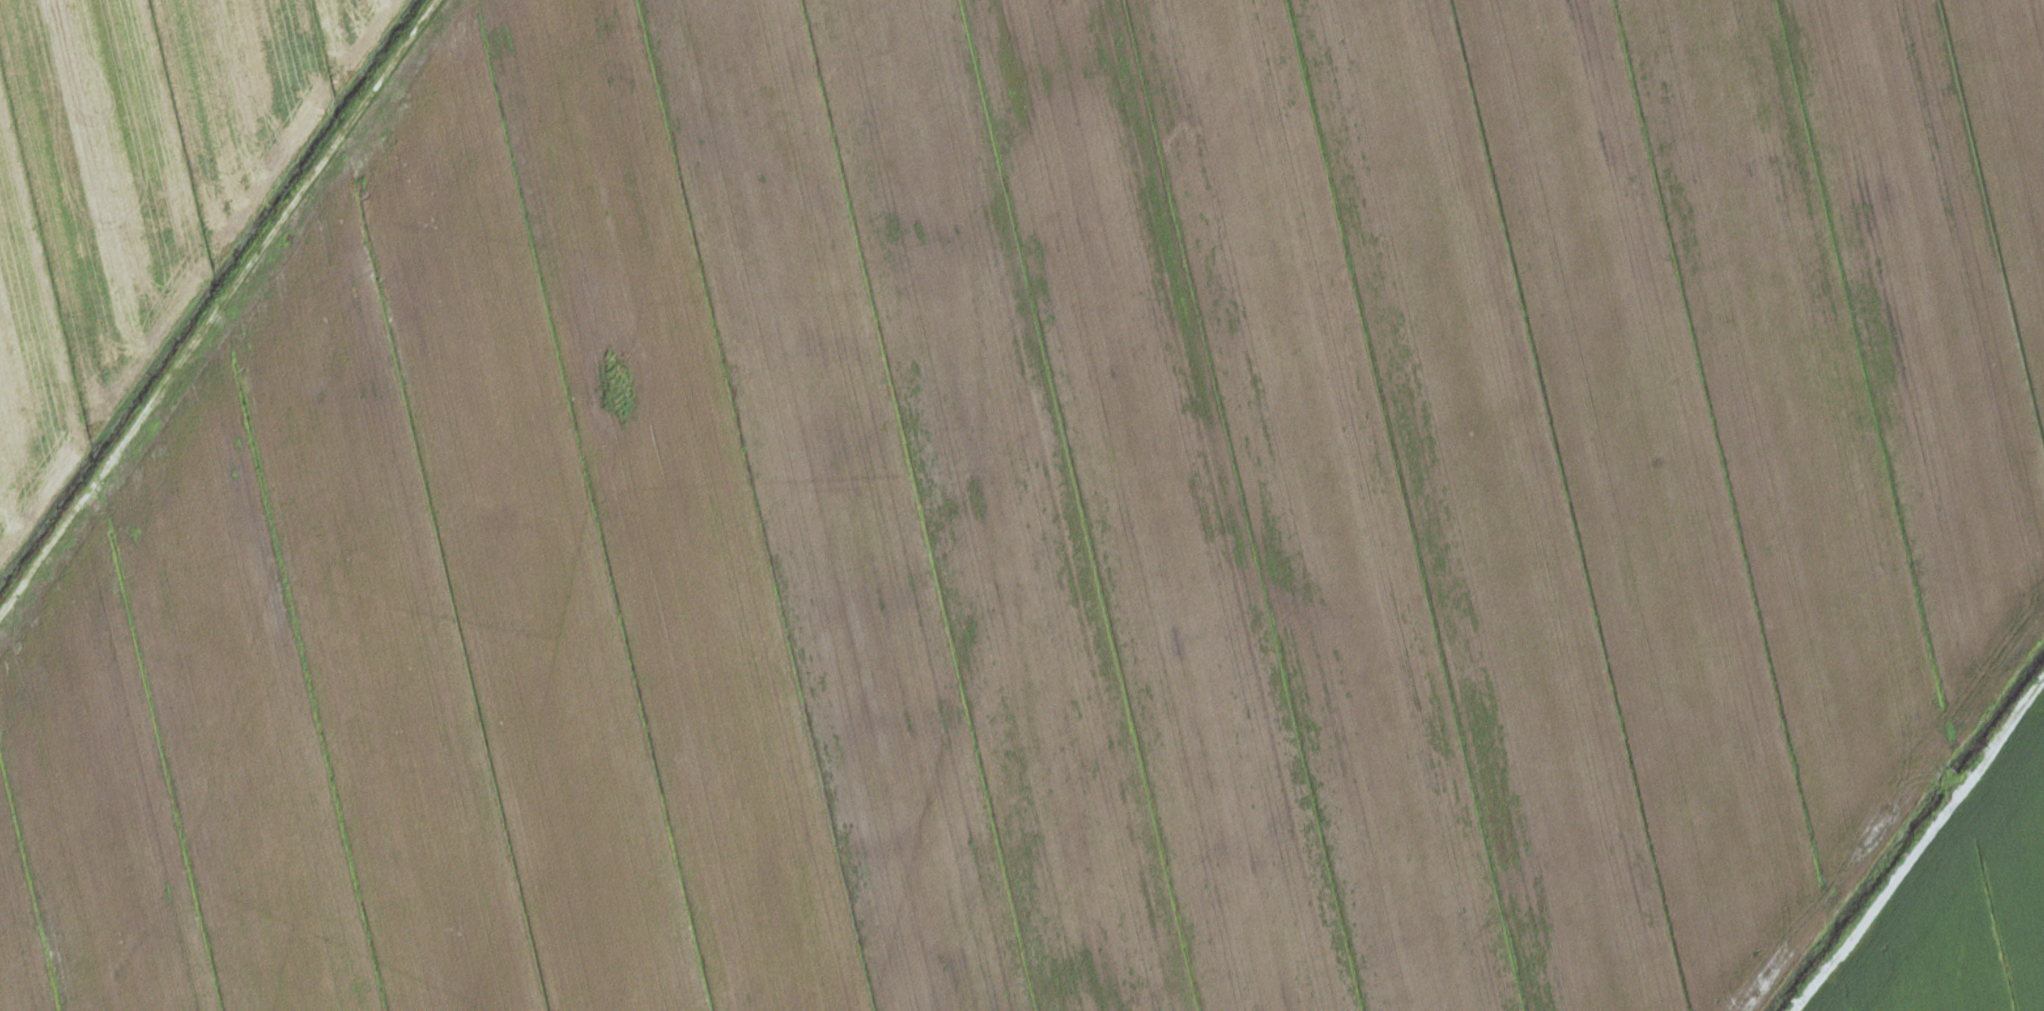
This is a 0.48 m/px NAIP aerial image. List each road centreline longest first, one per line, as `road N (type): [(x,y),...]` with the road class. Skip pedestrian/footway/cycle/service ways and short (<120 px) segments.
road 1 (track): [(2043,681),(1792,1010)]

